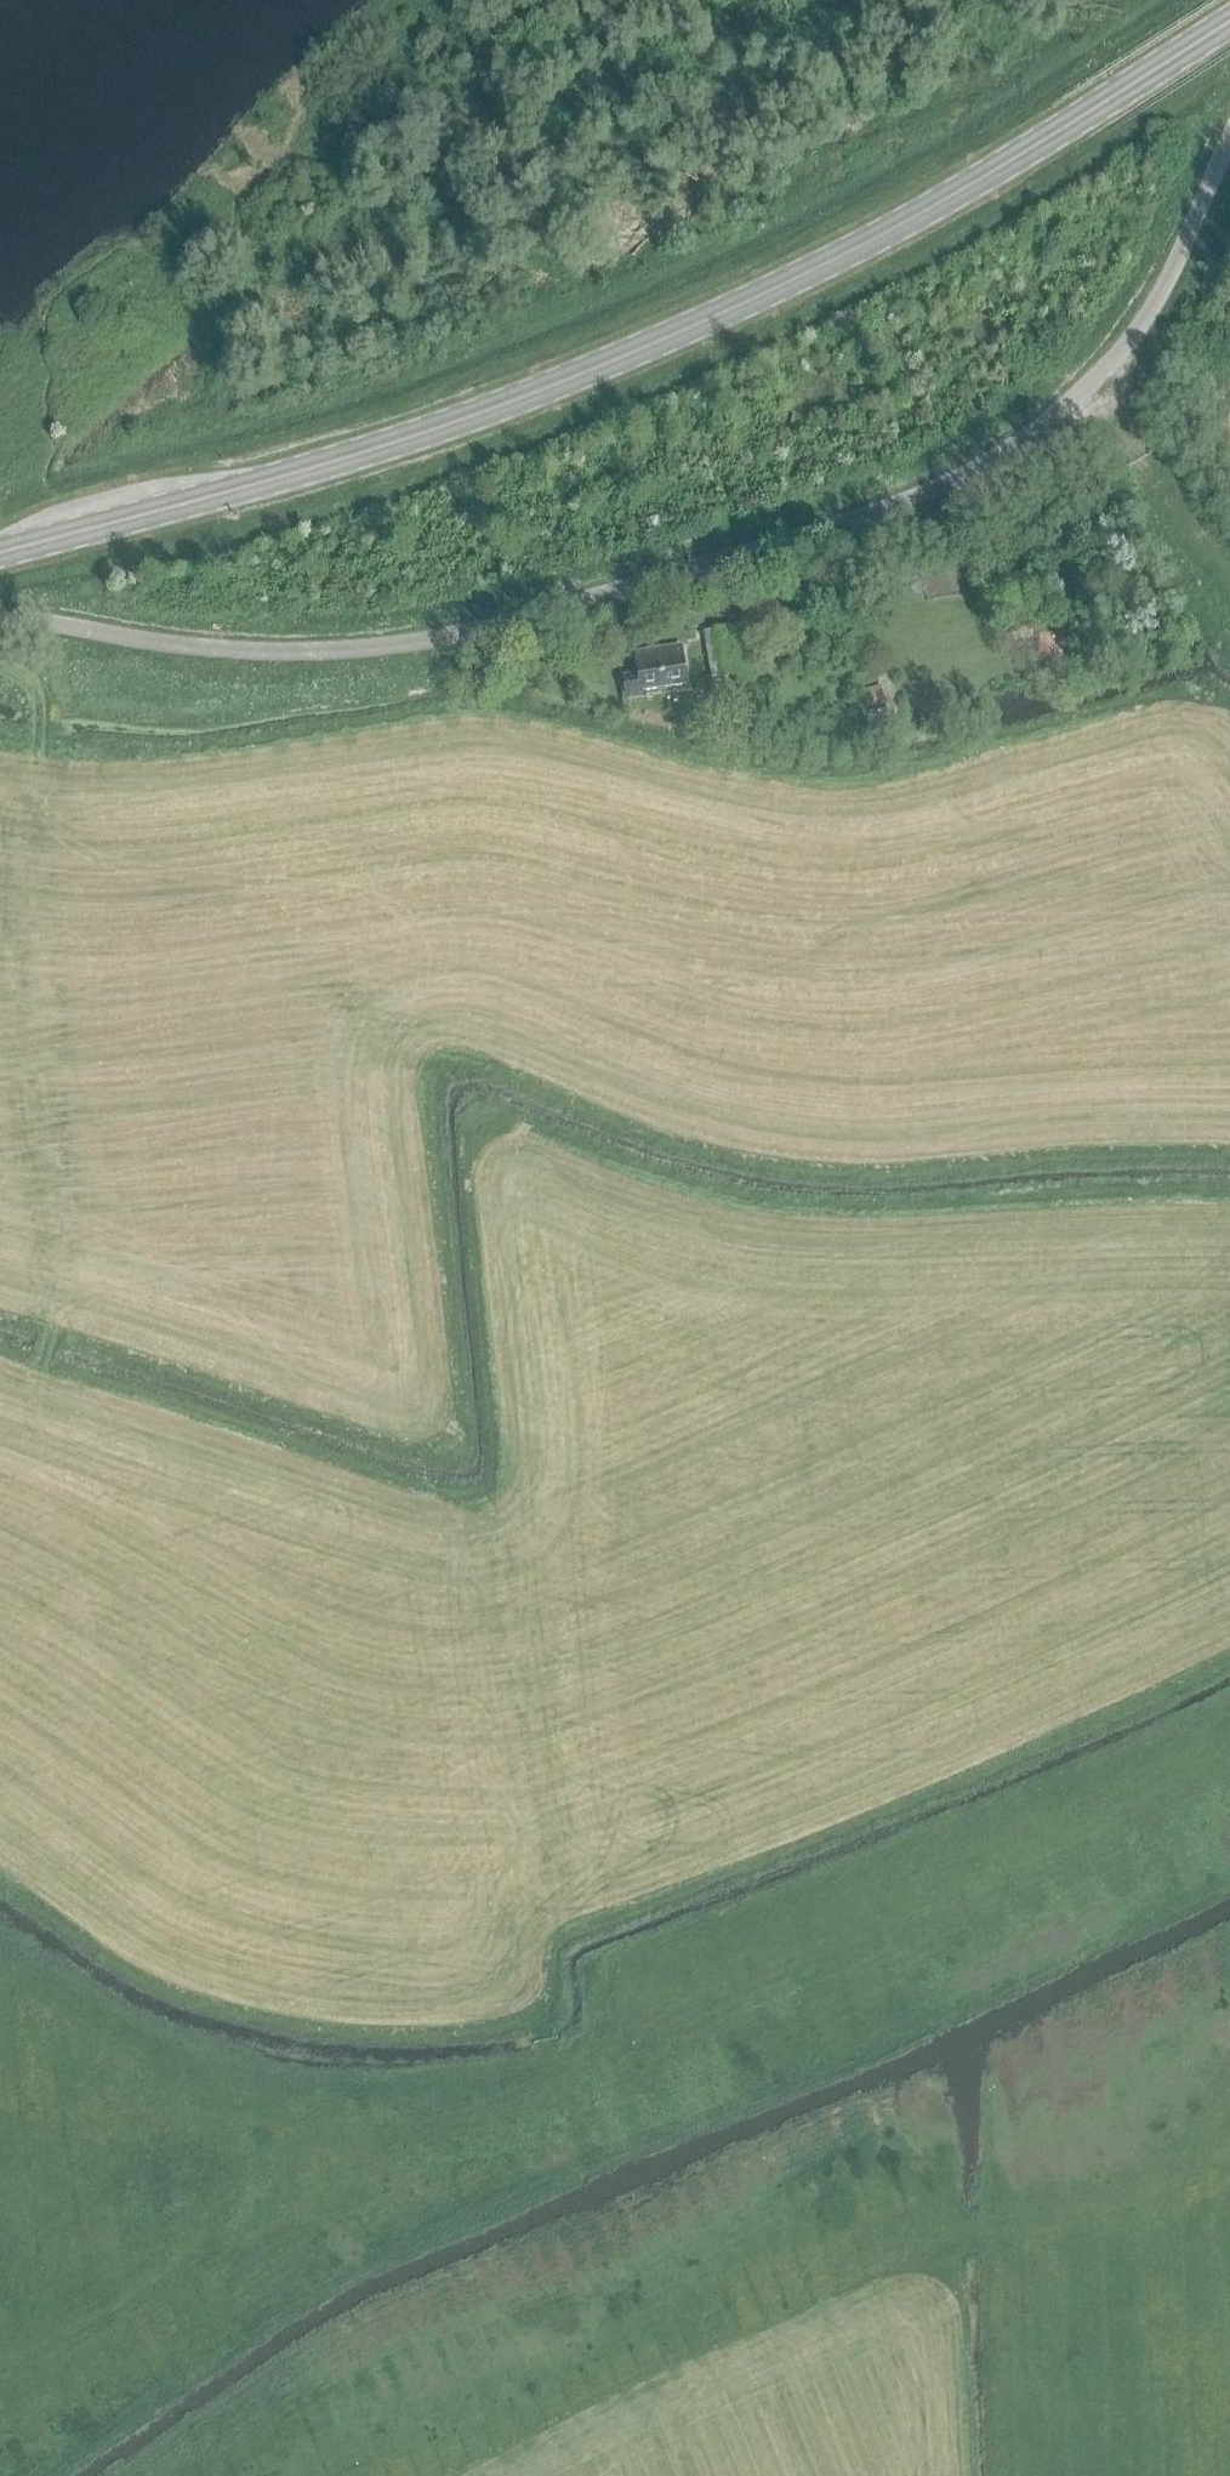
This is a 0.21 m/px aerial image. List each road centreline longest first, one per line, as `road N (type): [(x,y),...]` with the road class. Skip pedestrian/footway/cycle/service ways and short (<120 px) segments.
road 1 (unclassified): [(0,618),(207,648),(389,645),(514,620),(887,507),(977,469),(1066,406),(1112,361),(1154,305),(1229,138)]
road 2 (primary): [(0,552),(318,466),(620,357),(928,210),(1229,21)]

